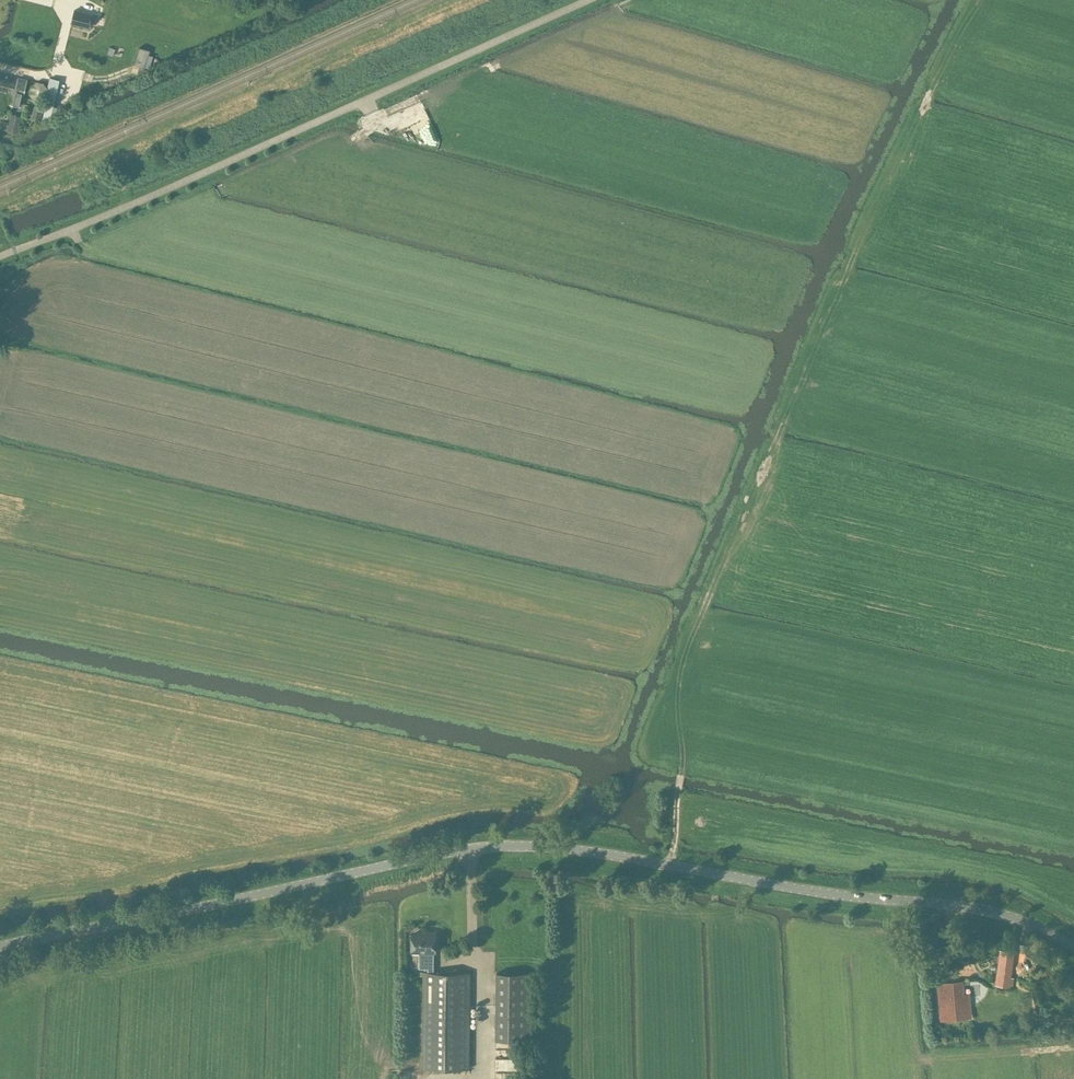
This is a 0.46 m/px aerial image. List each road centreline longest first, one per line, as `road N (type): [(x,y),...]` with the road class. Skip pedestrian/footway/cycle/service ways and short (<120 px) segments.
road 1 (unclassified): [(1073,949),(975,908),(847,897),(531,845),(469,849),(0,948)]
road 2 (unclassified): [(0,256),(586,0)]
road 3 (track): [(1073,1048),(925,1059)]

